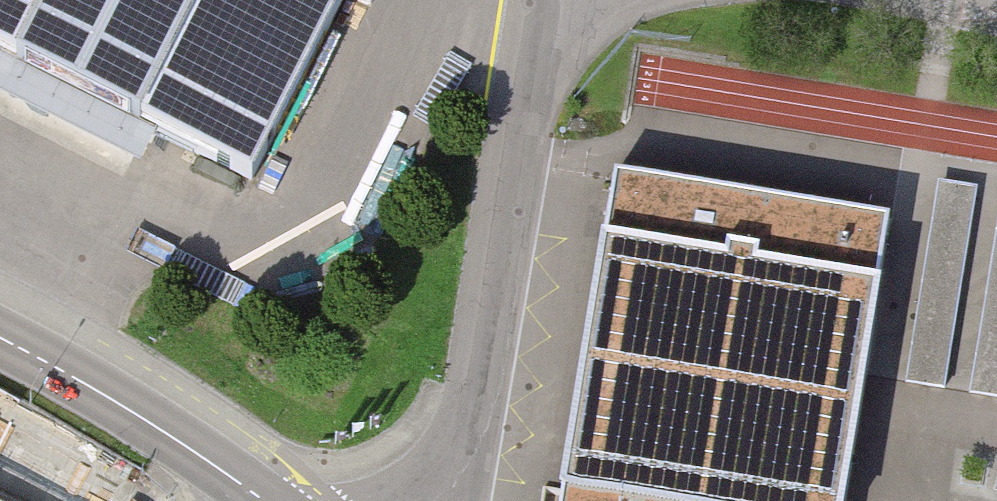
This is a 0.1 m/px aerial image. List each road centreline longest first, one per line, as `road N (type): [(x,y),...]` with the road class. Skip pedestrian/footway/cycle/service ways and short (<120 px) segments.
road 1 (residential): [(433,500),(464,439),(535,0)]
road 2 (tertiary): [(264,498),(157,426),(0,338)]

